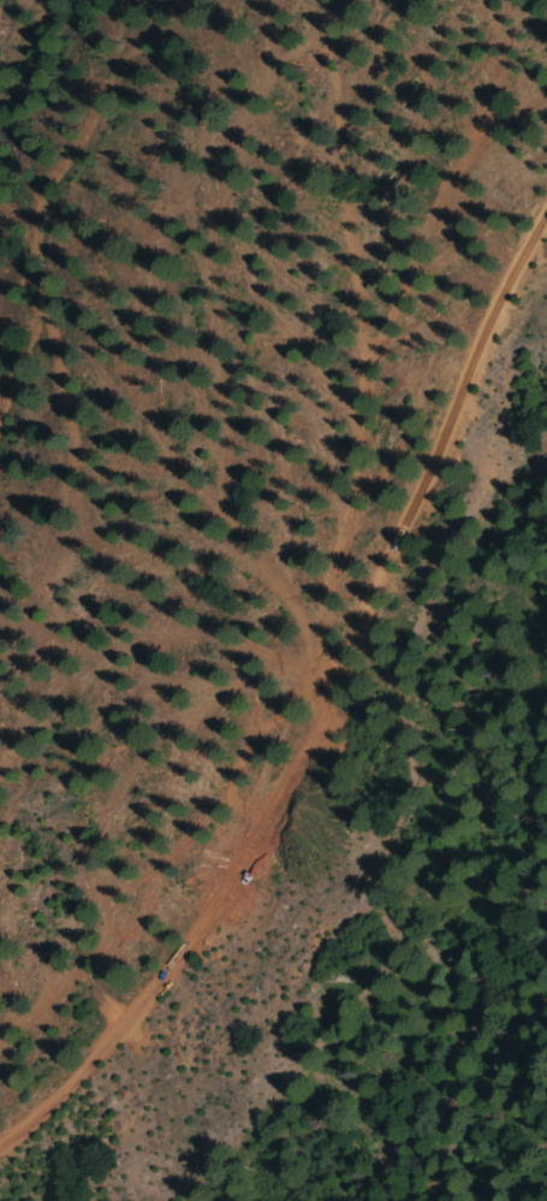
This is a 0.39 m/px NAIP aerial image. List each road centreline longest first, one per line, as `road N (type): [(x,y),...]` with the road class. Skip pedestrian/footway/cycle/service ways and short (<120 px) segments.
road 1 (track): [(546,220),(373,586),(339,686),(237,878),(138,1011),(32,1124),(0,1144)]
road 2 (track): [(268,812),(308,653),(322,633),(355,481),(364,353),(332,53),(312,0)]

